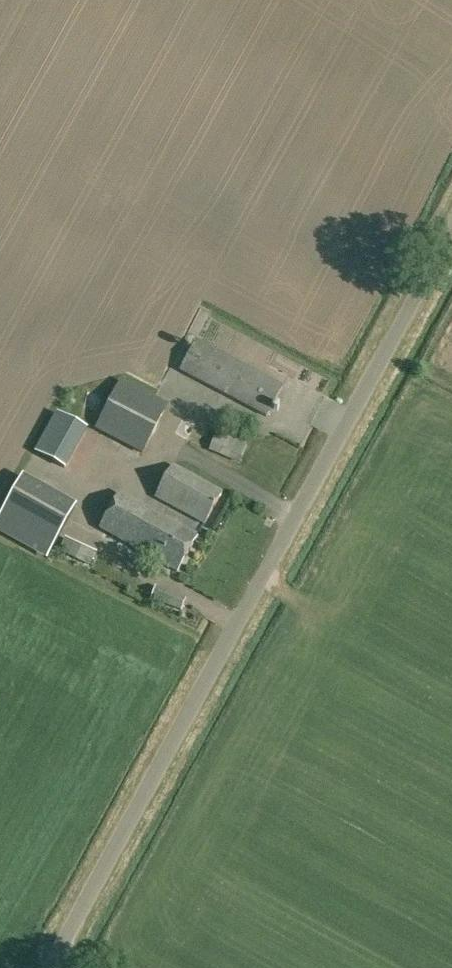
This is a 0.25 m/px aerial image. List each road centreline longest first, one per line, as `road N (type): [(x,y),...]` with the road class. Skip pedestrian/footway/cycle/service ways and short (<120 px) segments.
road 1 (unclassified): [(49,967),(451,235)]

